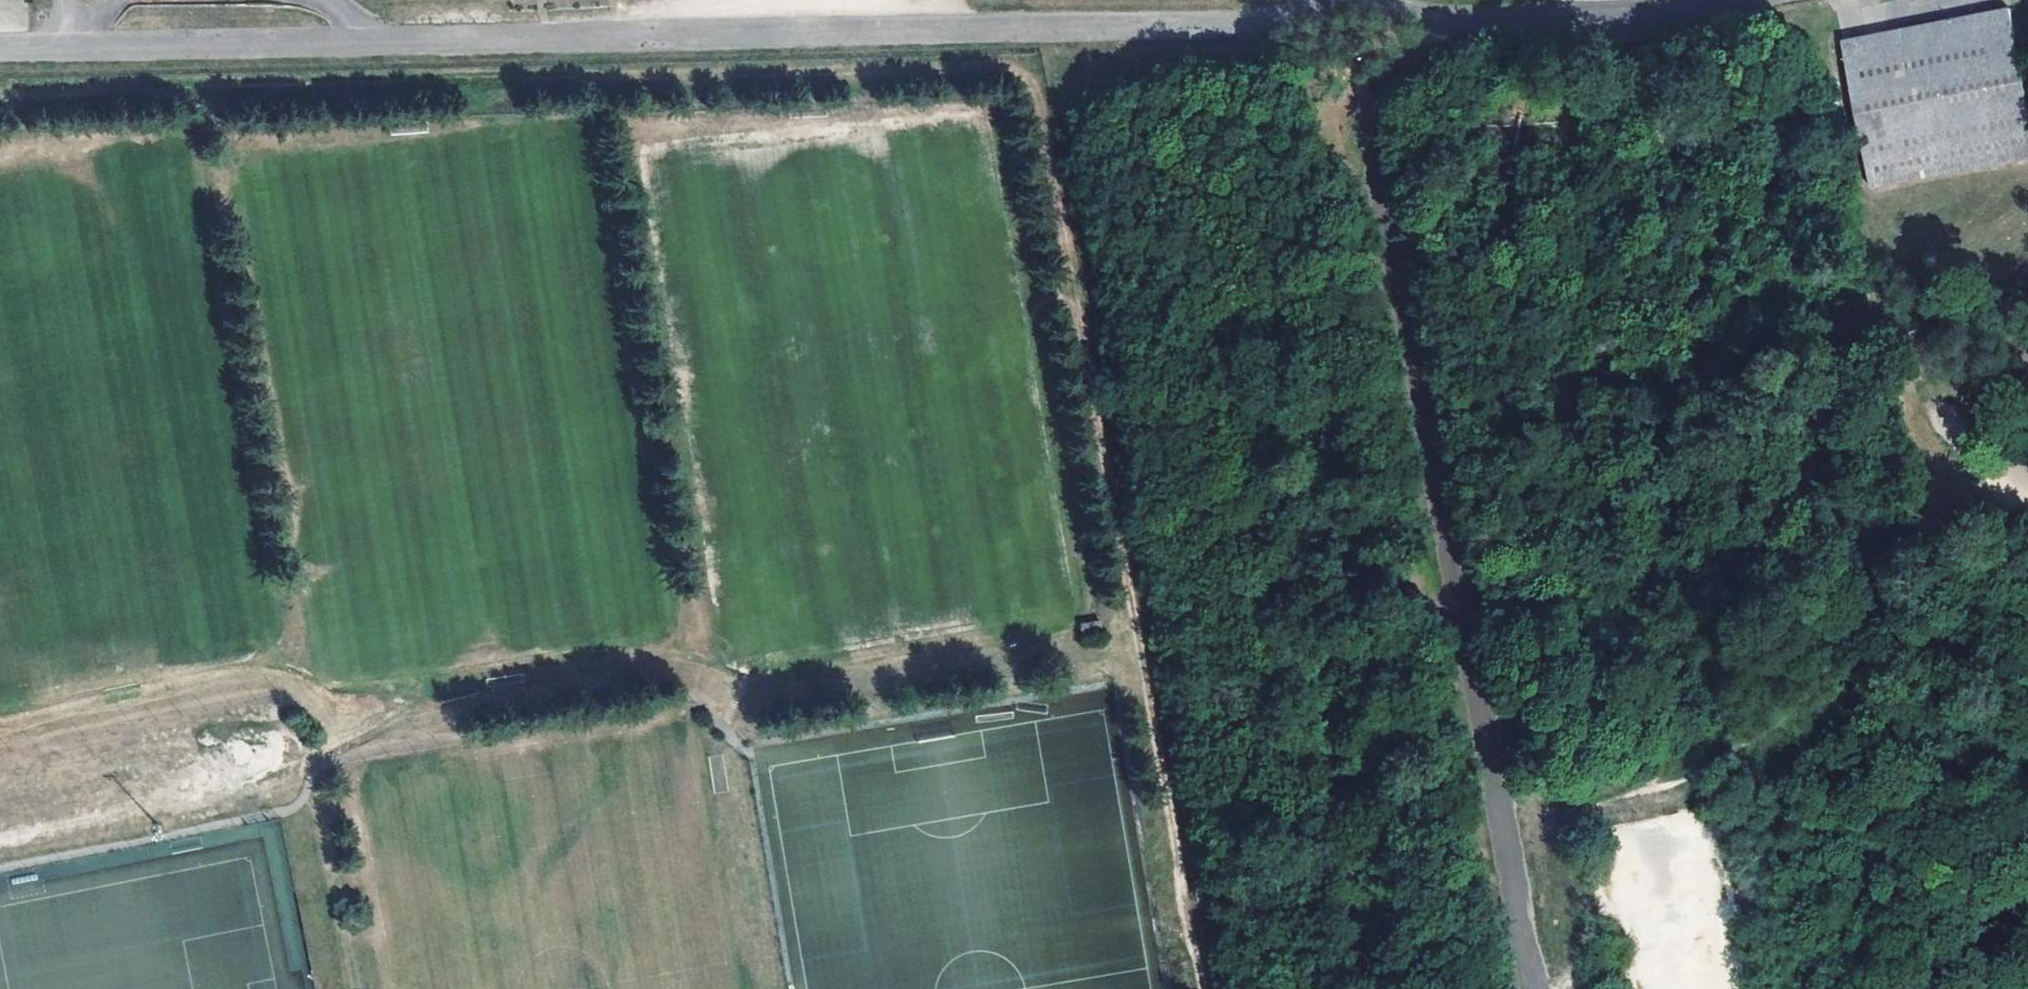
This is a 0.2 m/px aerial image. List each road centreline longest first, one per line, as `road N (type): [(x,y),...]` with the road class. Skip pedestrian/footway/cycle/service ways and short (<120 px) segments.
road 1 (unclassified): [(1301,15),(1036,31),(0,50)]
road 2 (unclassified): [(1725,0),(1584,16),(1396,11)]

